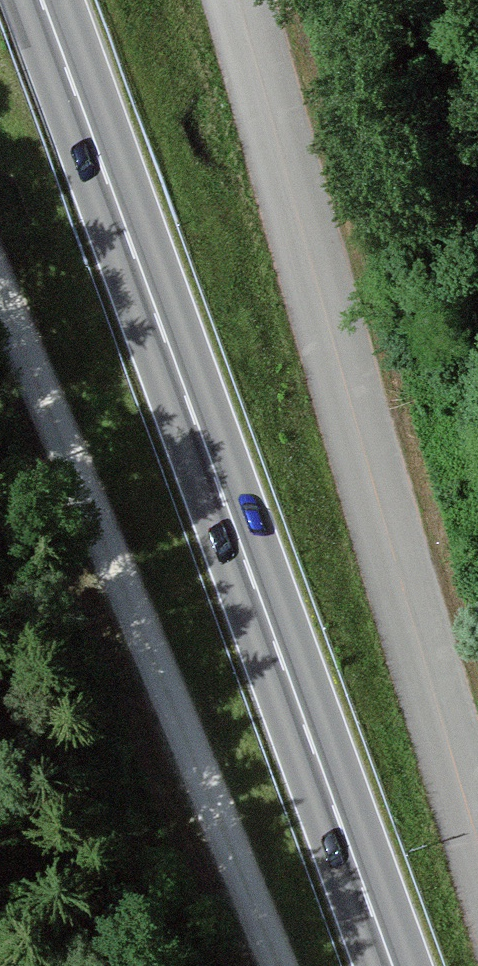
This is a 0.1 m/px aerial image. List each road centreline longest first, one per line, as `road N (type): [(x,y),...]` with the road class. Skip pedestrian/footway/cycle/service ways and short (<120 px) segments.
road 1 (primary): [(392,965),(43,0)]
road 2 (unclassified): [(238,0),(477,772)]
road 3 (track): [(282,965),(0,291)]

